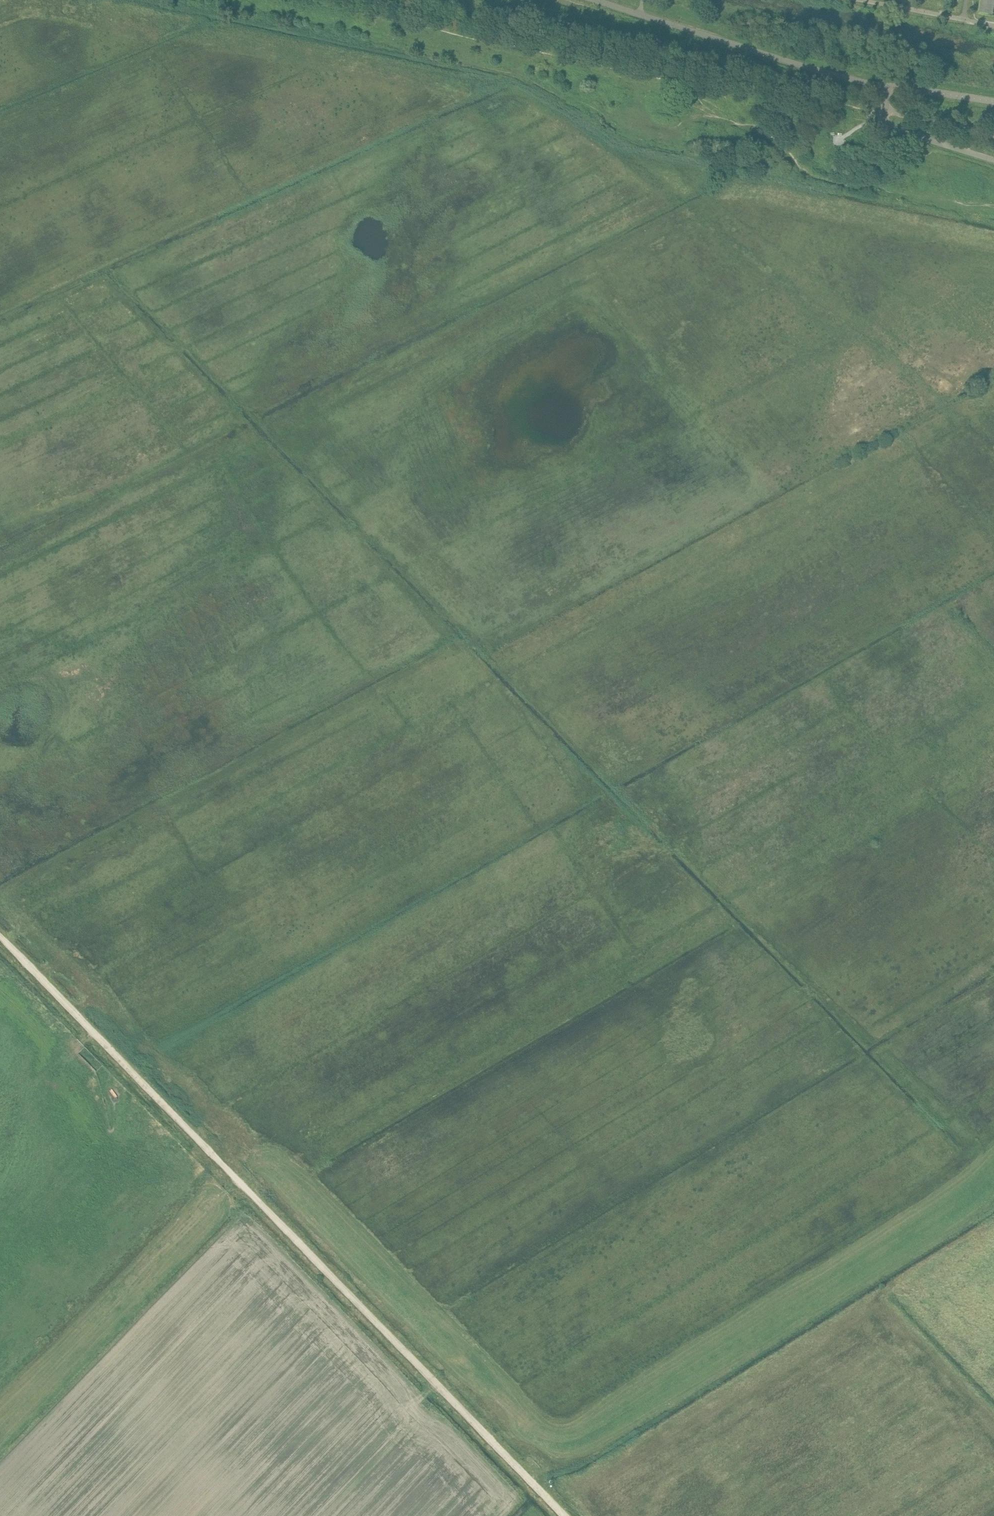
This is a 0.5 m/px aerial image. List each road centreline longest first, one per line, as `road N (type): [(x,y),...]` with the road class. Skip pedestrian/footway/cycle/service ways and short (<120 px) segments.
road 1 (track): [(566,1515),(0,936)]

